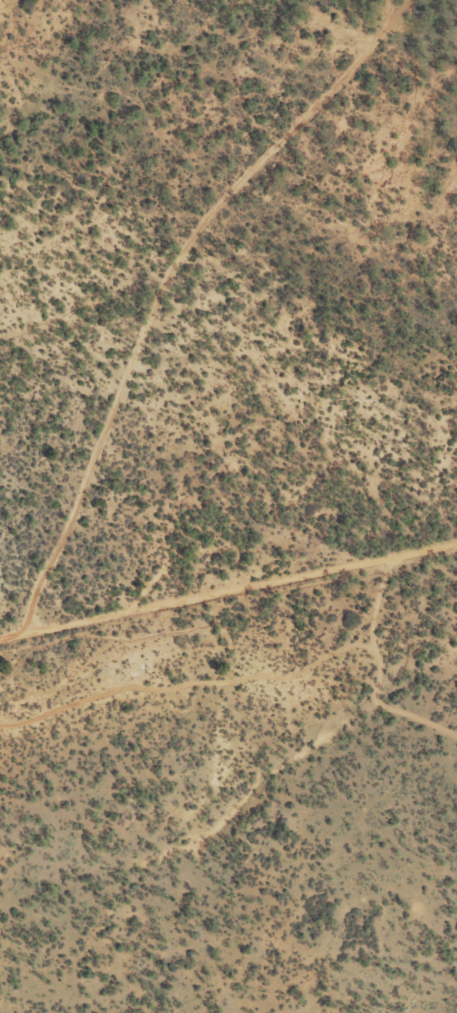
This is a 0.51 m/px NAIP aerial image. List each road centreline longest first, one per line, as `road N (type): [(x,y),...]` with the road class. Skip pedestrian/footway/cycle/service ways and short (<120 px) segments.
road 1 (residential): [(0,394),(122,320),(343,260),(456,260)]

